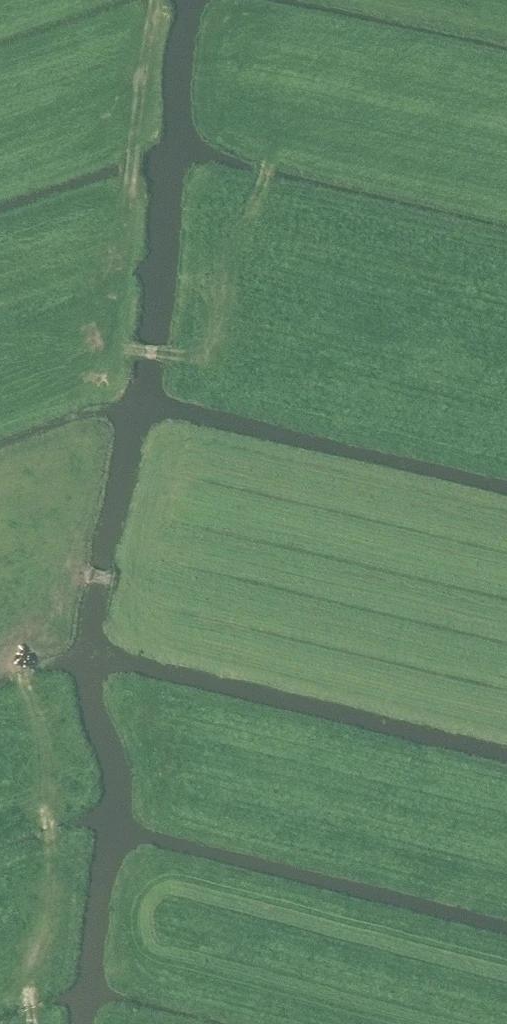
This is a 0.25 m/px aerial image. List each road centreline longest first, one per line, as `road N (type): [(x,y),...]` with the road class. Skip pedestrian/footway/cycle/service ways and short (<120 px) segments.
road 1 (track): [(29,1023),(52,846),(23,657)]

